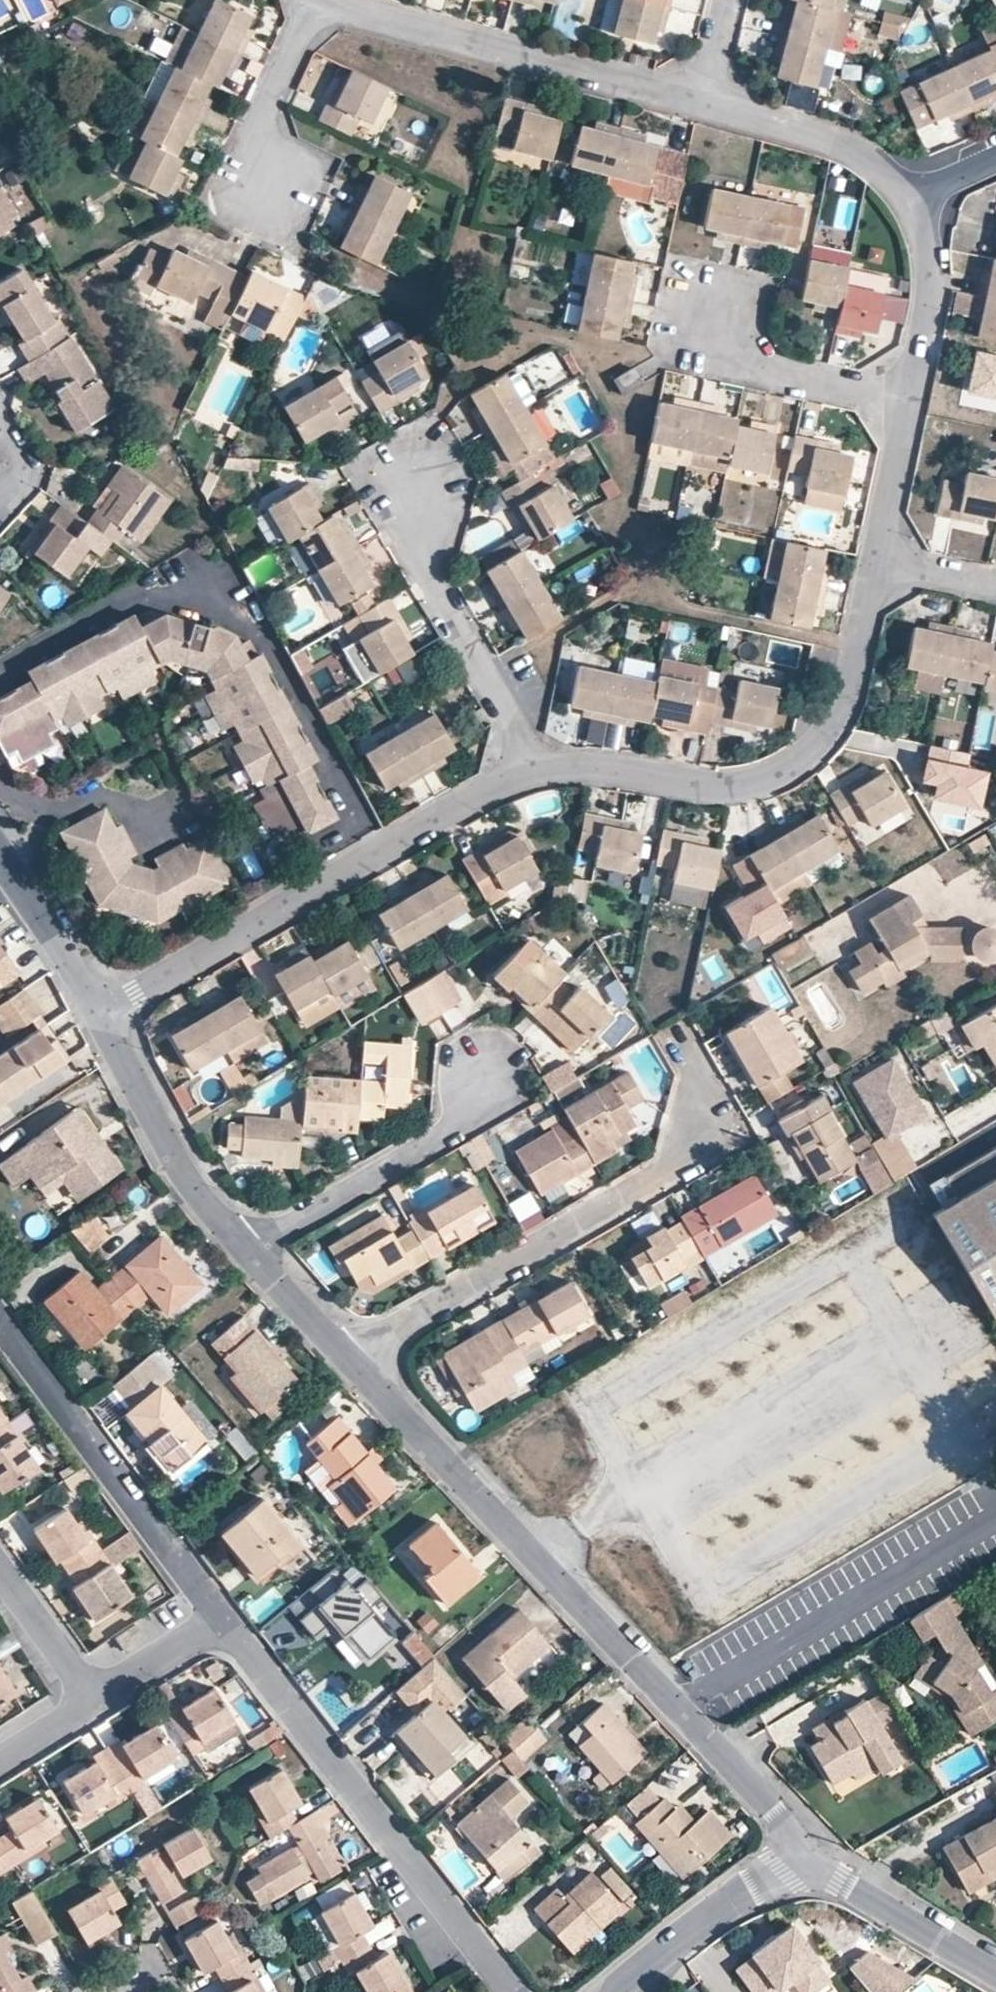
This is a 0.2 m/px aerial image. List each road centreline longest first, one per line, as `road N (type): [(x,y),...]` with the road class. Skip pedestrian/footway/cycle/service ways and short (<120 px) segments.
road 1 (residential): [(802,1849),(584,1601),(349,1360)]
road 2 (residential): [(874,560),(845,695),(831,726),(802,758),(737,785),(578,767),(528,775)]
road 3 (residential): [(528,775),(397,841),(105,1020)]
road 4 (residential): [(220,1618),(512,1991)]
road 5 (residential): [(701,1110),(688,1154),(661,1175),(349,1360)]
road 6 (residential): [(700,101),(331,0)]
road 7 (residential): [(0,1331),(220,1618)]
road 8 (residential): [(528,775),(510,716),(434,588),(422,539),(426,477)]
road 9 (residential): [(244,1248),(443,1133),(485,1063)]
road 10 (residential): [(244,1248),(183,1173),(105,1020)]
road 11 (residential): [(719,295),(724,338),(759,364),(907,400)]
road 12 (residential): [(802,1849),(612,1991)]
road 13 (residential): [(908,196),(880,162),(836,139),(700,101)]
road 14 (residential): [(995,1970),(836,1879),(802,1849)]
road 15 (residential): [(908,196),(931,261),(907,400)]
road 16 (residential): [(317,0),(268,102),(267,188)]
road 17 (residential): [(105,1020),(0,853)]
road 18 (residential): [(907,400),(874,560)]
road 19 (residential): [(92,1699),(0,1571)]
road 20 (residential): [(349,1360),(244,1248)]
road 21 (residential): [(92,1699),(220,1618)]
road 22 (residential): [(995,587),(874,560)]

